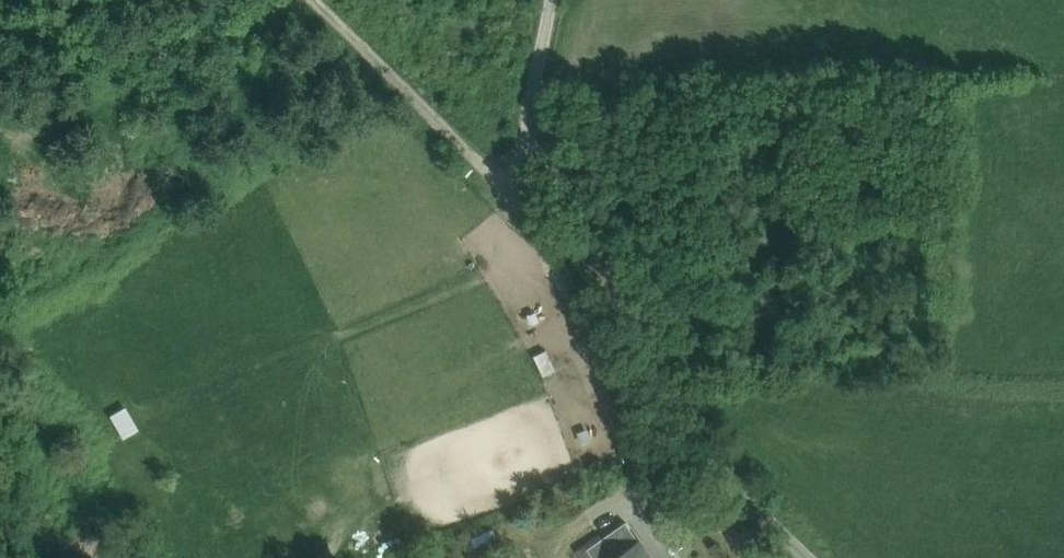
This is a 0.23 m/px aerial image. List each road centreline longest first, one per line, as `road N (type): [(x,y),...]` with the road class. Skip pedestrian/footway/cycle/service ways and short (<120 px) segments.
road 1 (track): [(544,106),(516,197),(597,270),(687,420),(815,557)]
road 2 (track): [(314,0),(516,197)]
road 3 (track): [(597,270),(591,229),(544,106)]
road 4 (track): [(399,80),(270,133)]

